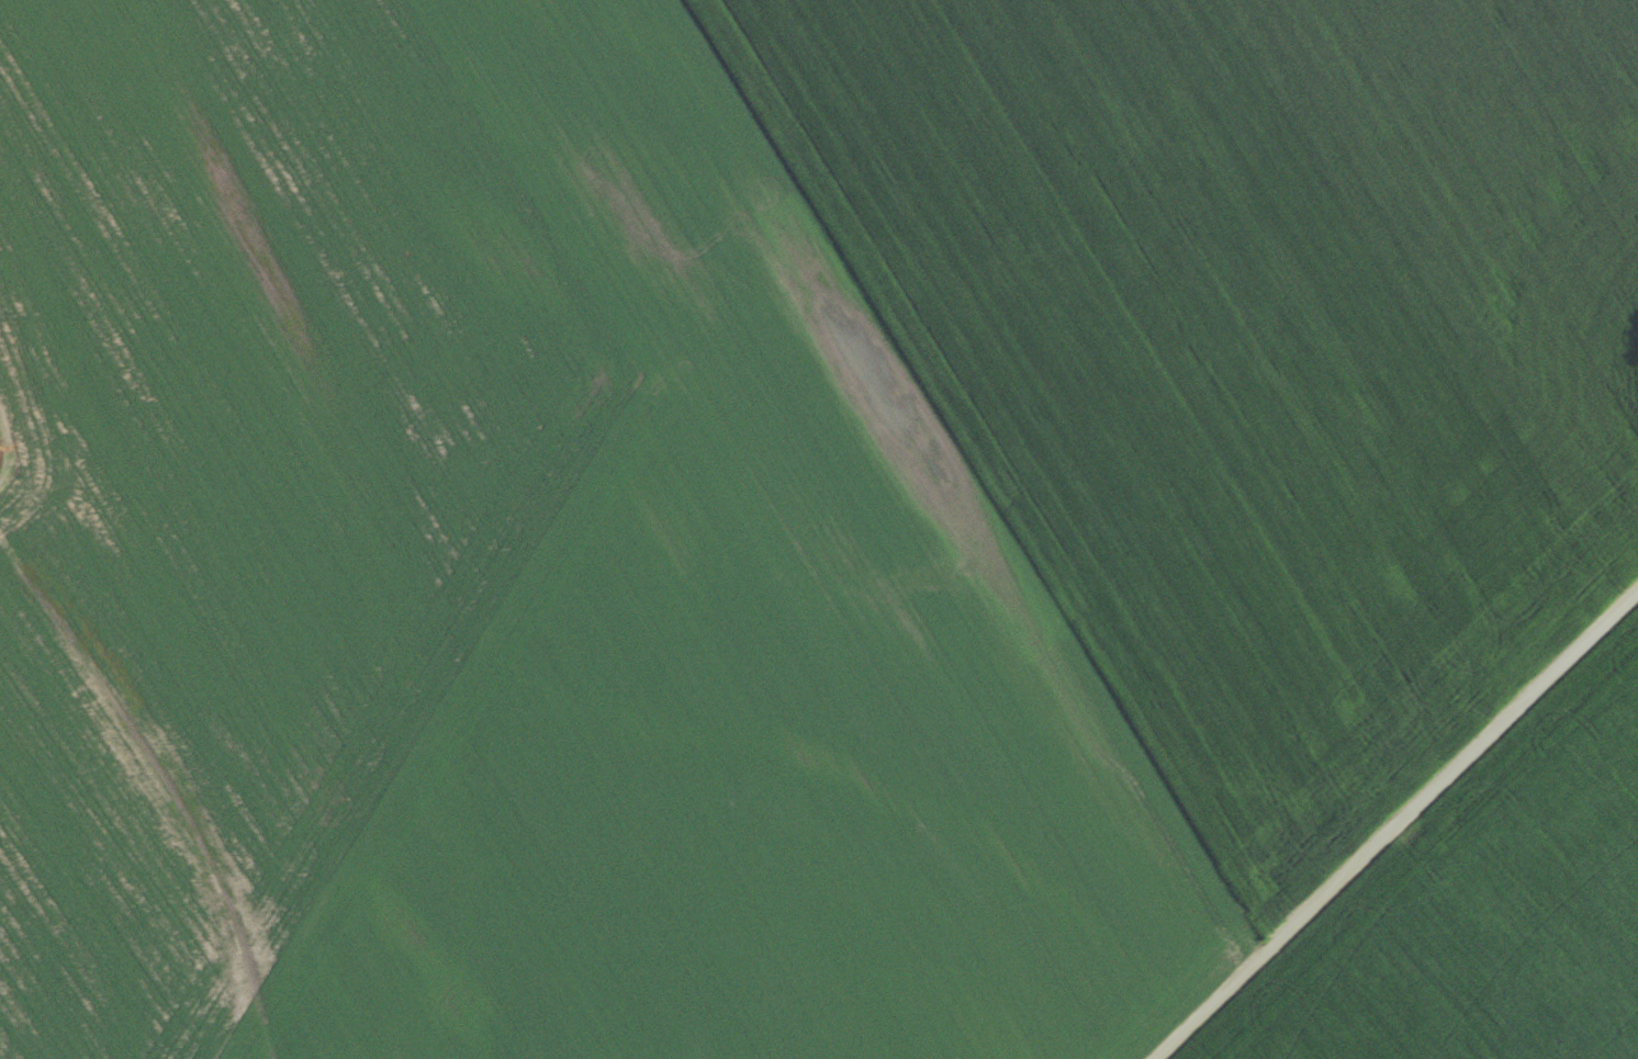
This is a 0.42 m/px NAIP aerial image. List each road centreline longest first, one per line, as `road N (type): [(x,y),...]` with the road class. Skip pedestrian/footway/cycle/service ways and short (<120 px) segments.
road 1 (residential): [(1156,1058),(1637,594)]

